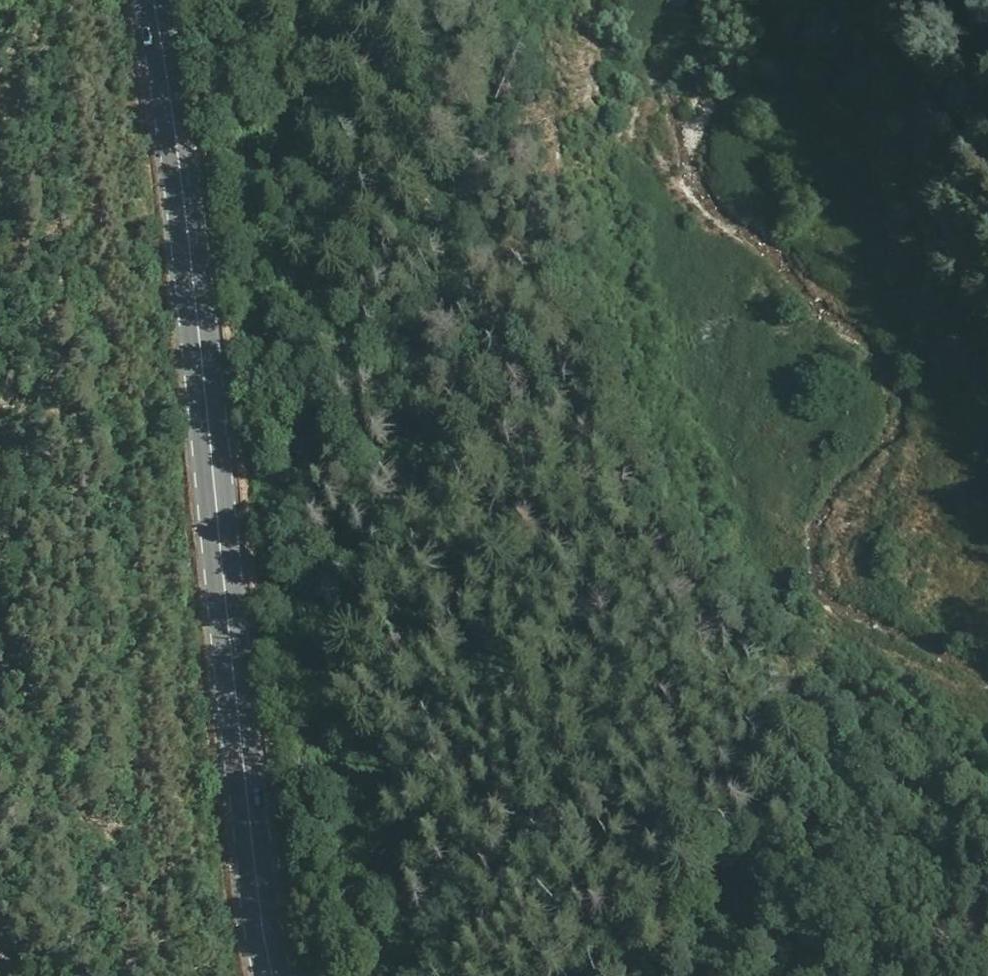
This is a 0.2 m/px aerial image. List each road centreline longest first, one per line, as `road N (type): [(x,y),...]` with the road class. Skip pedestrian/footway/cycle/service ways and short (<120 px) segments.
road 1 (primary): [(277,975),(161,0)]
road 2 (track): [(959,0),(949,162),(987,284)]

